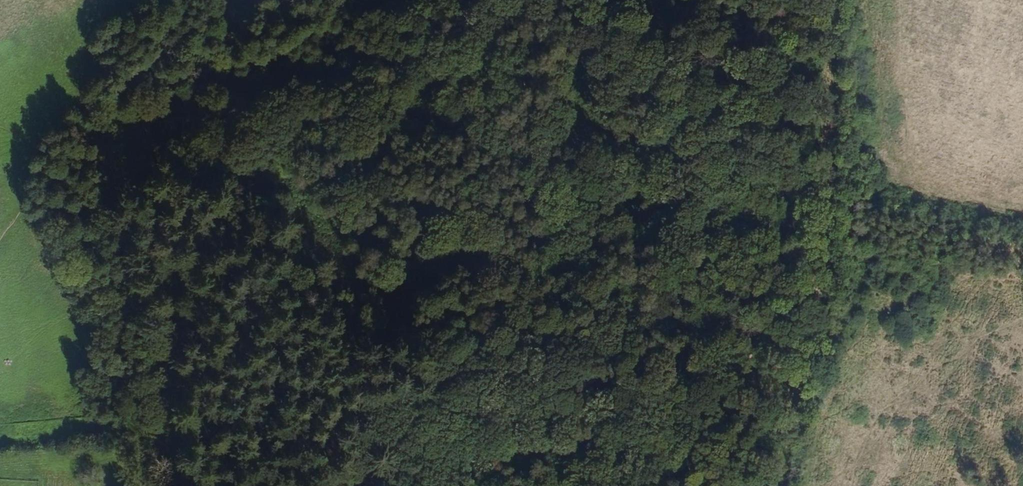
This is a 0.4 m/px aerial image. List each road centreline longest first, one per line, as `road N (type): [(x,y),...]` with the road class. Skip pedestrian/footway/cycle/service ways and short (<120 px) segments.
road 1 (track): [(833,0),(840,206),(757,485)]

